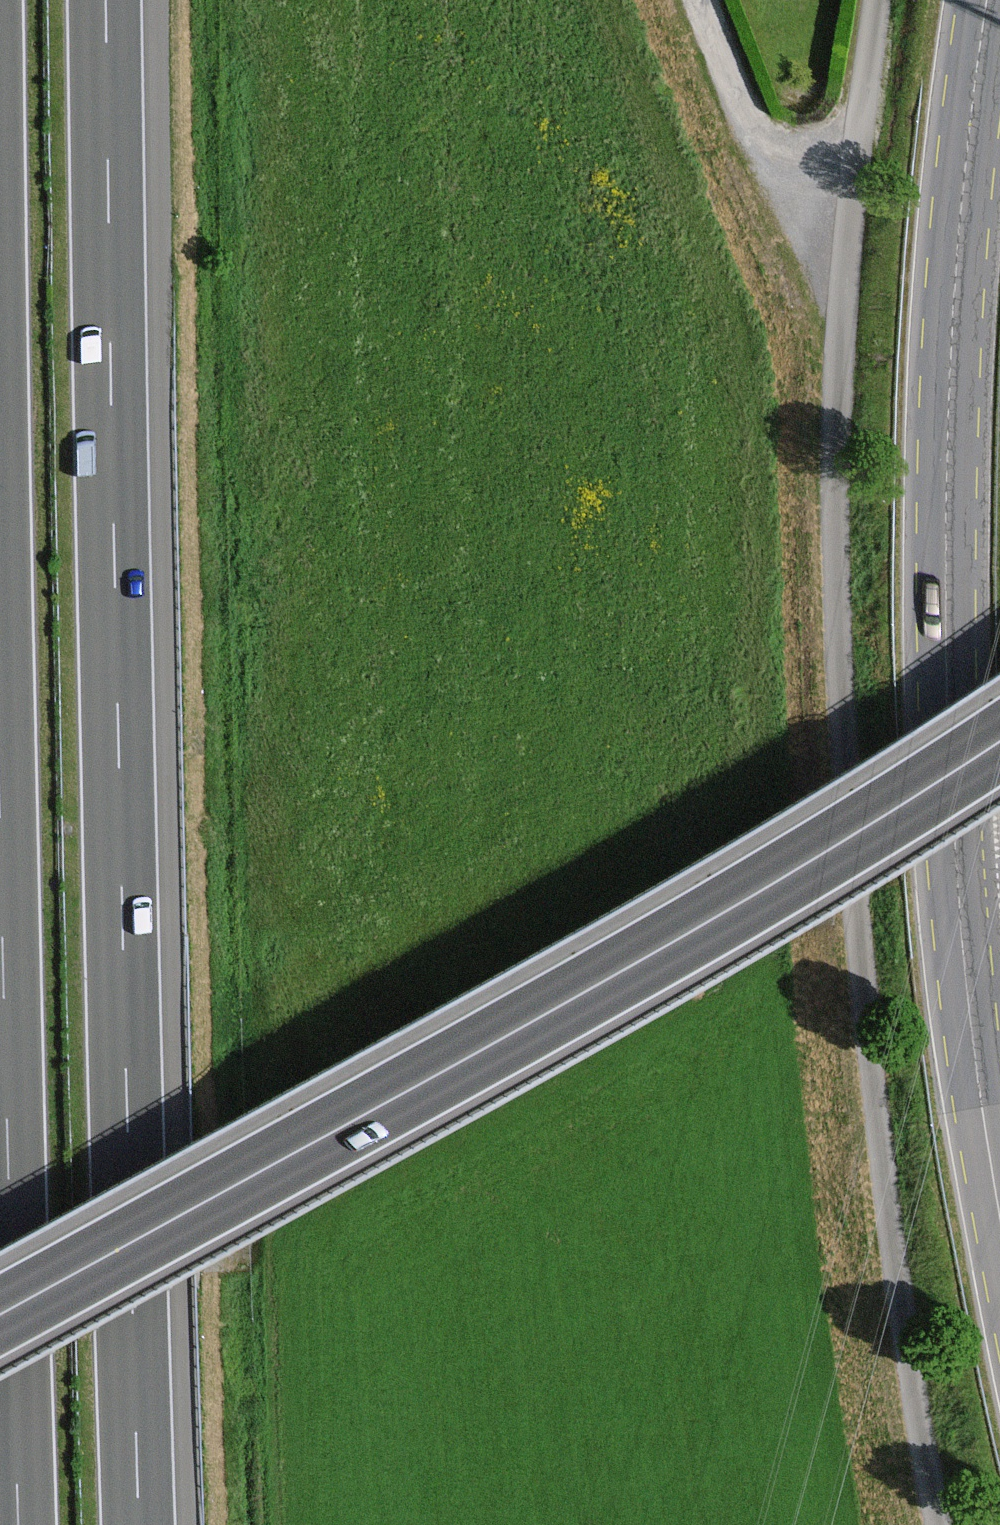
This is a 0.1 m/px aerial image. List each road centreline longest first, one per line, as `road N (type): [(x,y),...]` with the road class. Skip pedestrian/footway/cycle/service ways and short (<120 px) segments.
road 1 (track): [(878,0),(841,330),(837,567),(872,1032),(940,1524)]
road 2 (motorway): [(138,1524),(106,0)]
road 3 (primary): [(987,0),(953,315),(947,710),(963,1000),(999,1241)]
road 4 (secondary): [(0,1315),(617,973),(999,741)]
road 5 (motorway): [(0,931),(19,1524)]

